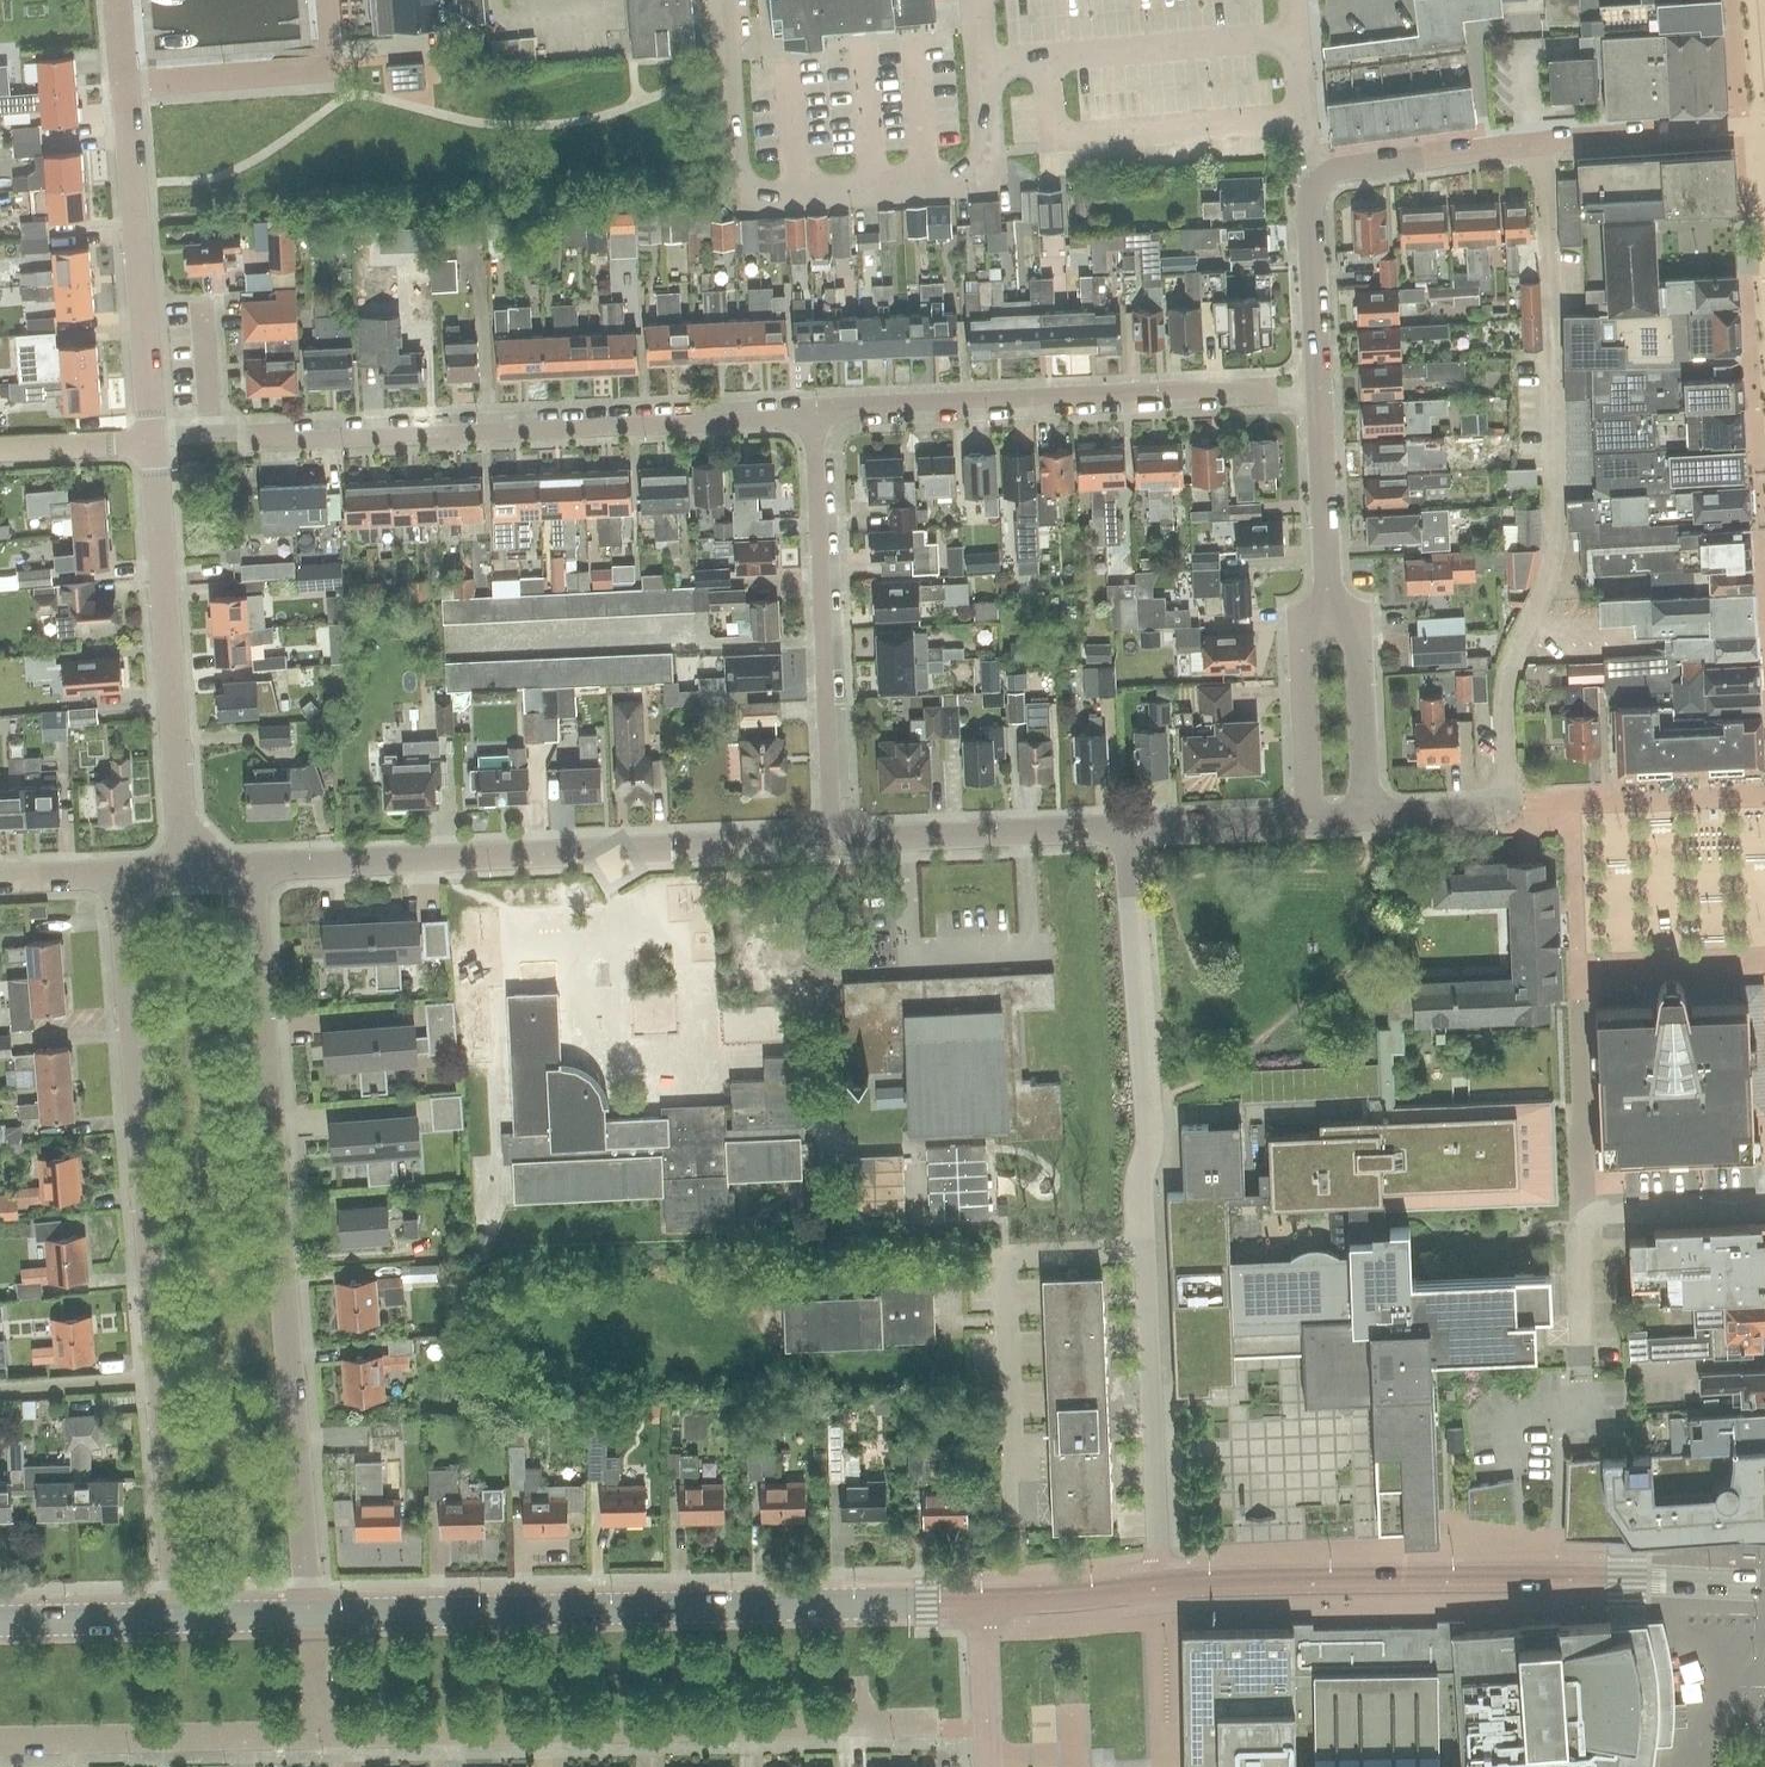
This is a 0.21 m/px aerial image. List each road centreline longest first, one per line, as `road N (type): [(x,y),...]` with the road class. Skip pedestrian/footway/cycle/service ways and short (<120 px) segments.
road 1 (residential): [(1163,1589),(1145,1232),(1152,1112),(1147,825)]
road 2 (residential): [(311,1616),(251,865)]
road 3 (residential): [(121,871),(181,1618)]
road 4 (secondary): [(311,1616),(985,1600)]
road 5 (residential): [(826,403),(155,432)]
road 6 (residential): [(325,1738),(931,1721)]
road 7 (secondary): [(1764,1585),(1163,1589)]
road 8 (residential): [(251,865),(841,838)]
road 9 (residential): [(826,403),(1319,382)]
road 10 (residential): [(185,867),(155,432)]
road 11 (residential): [(841,838),(826,403)]
road 12 (residential): [(155,432),(119,0)]
road 13 (residential): [(1319,382),(1315,196),(1321,183),(1338,171),(1542,145)]
road 14 (residential): [(0,1746),(325,1738)]
road 15 (residential): [(841,838),(1147,825)]
road 16 (residential): [(1368,815),(1364,614),(1330,597)]
road 17 (residential): [(1330,597),(1308,619),(1314,817)]
road 18 (residential): [(1330,597),(1319,382)]
road 19 (secondary): [(0,1622),(181,1618)]
road 20 (secondary): [(1163,1589),(985,1600)]
road 21 (residential): [(1147,825),(1314,817)]
road 22 (residential): [(991,1766),(985,1600)]
road 23 (residential): [(155,432),(0,438)]
road 24 (unclassified): [(1368,815),(1505,808)]
road 25 (secondary): [(181,1618),(311,1616)]
road 26 (residential): [(325,1738),(311,1616)]
road 27 (residential): [(0,876),(121,871)]

